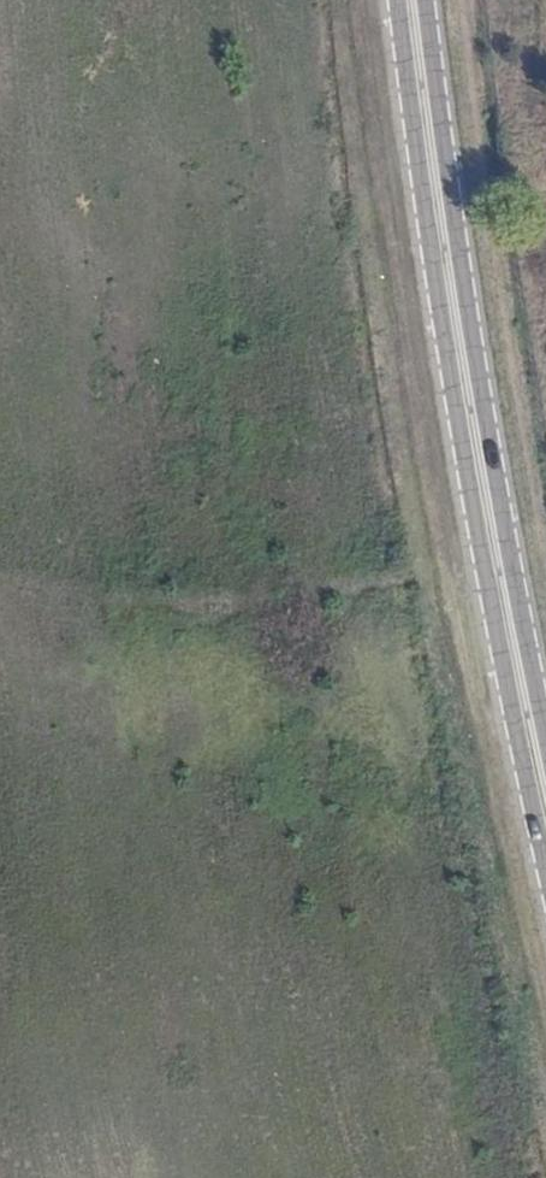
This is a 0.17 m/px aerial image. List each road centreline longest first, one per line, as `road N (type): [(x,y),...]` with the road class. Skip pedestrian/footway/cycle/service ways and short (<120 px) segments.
road 1 (secondary): [(398,0),(456,401),(545,861)]
road 2 (secondary): [(545,735),(480,389),(425,0)]
road 3 (track): [(487,571),(115,599),(0,573)]

